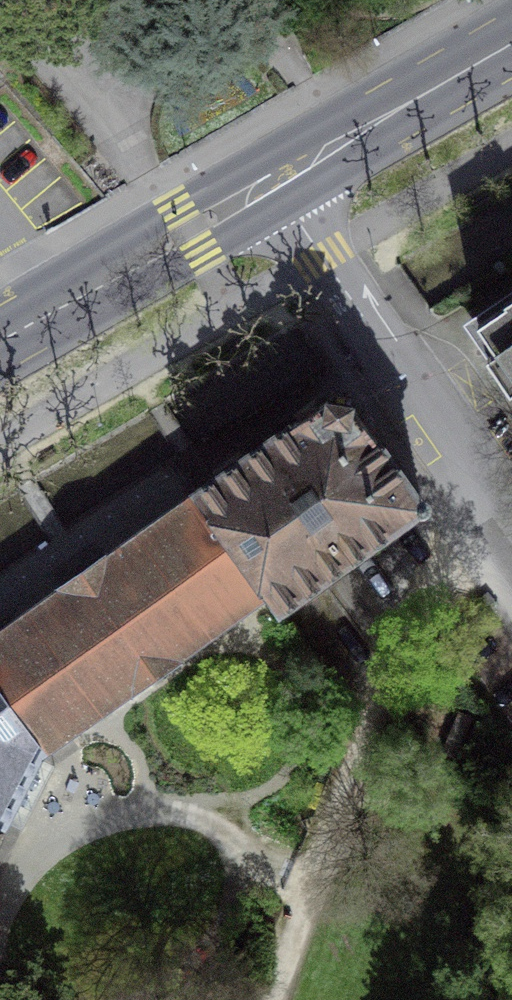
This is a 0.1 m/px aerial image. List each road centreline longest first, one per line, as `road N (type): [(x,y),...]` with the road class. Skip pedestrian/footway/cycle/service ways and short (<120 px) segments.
road 1 (residential): [(276,184),(511,542)]
road 2 (primary): [(276,184),(0,344)]
road 3 (primary): [(511,43),(276,184)]

